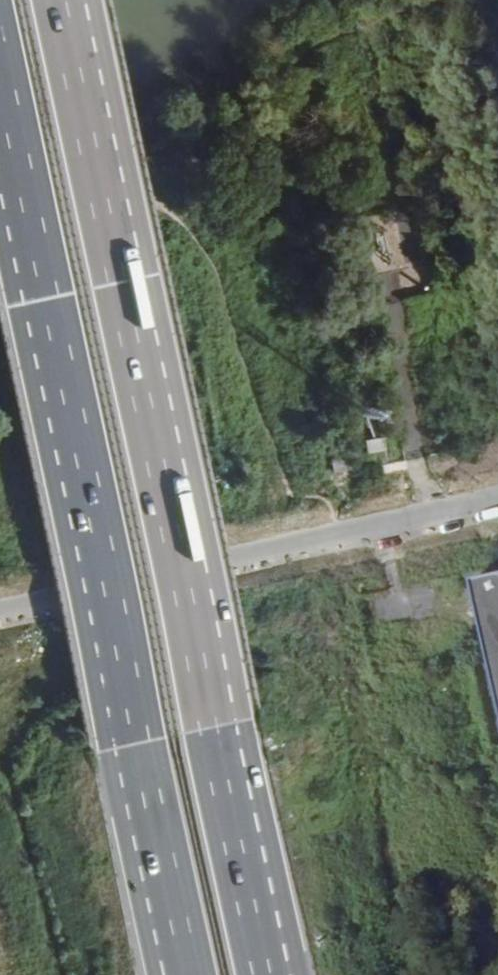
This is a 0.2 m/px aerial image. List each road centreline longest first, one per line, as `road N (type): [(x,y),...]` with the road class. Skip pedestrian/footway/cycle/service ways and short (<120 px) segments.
road 1 (motorway): [(270,974),(56,0)]
road 2 (motorway): [(0,138),(182,974)]
road 3 (track): [(140,171),(299,55),(430,0)]
road 4 (track): [(0,234),(140,171)]

